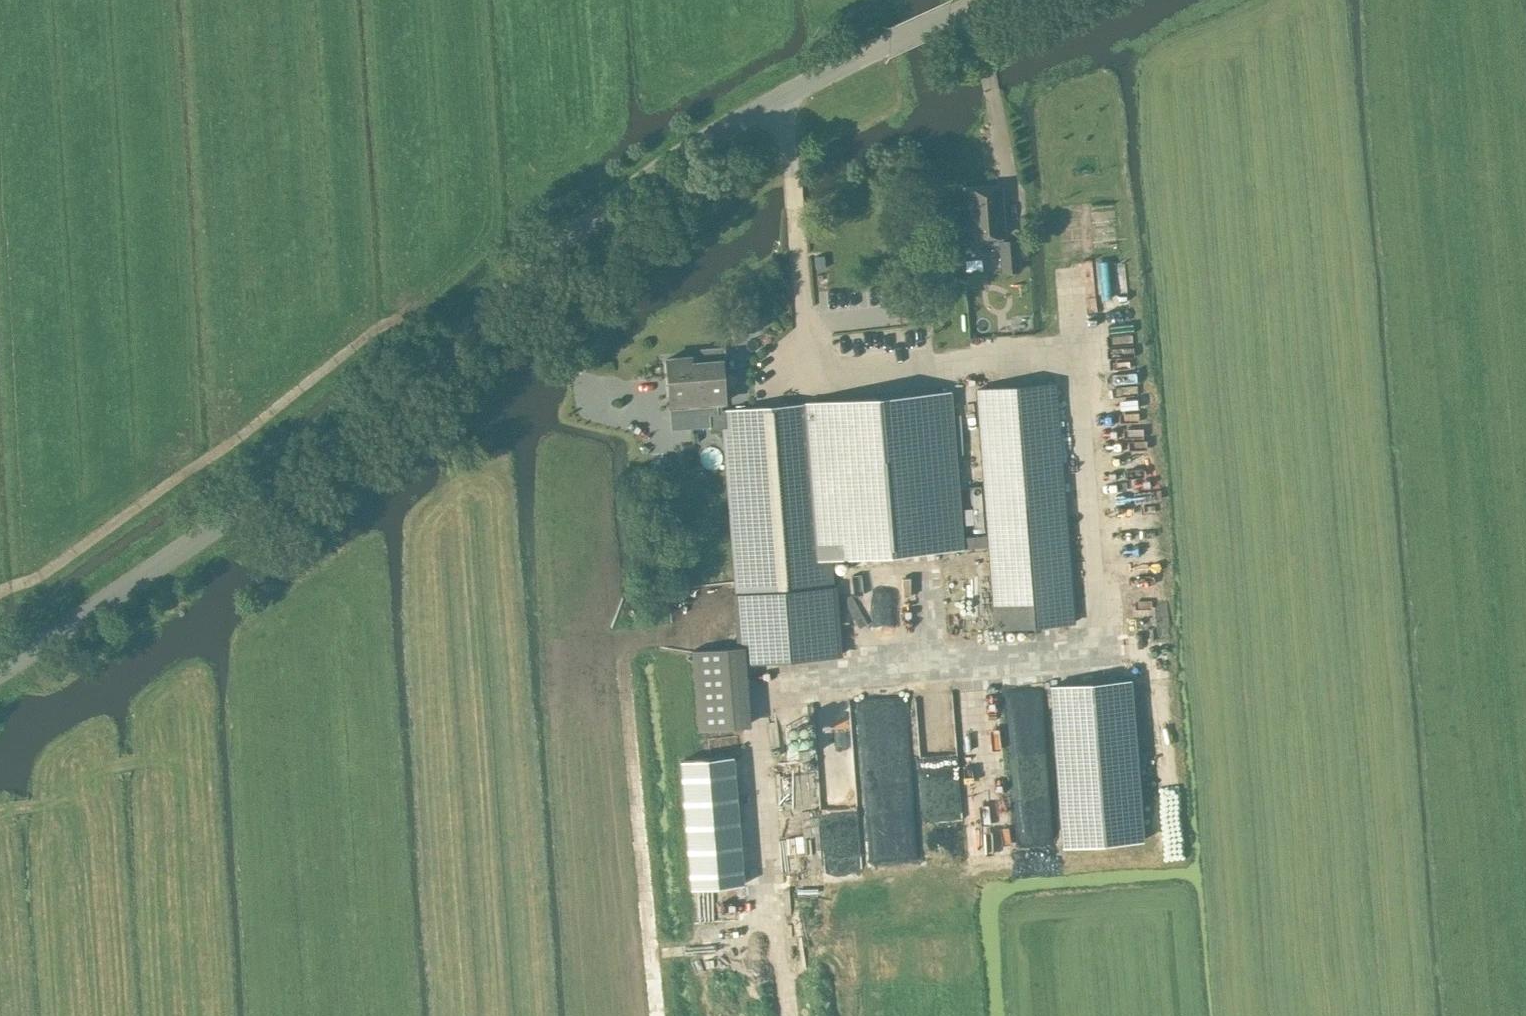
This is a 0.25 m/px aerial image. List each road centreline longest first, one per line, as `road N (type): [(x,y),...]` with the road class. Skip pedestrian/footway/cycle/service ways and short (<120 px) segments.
road 1 (unclassified): [(0,673),(376,412),(652,175),(829,75)]

